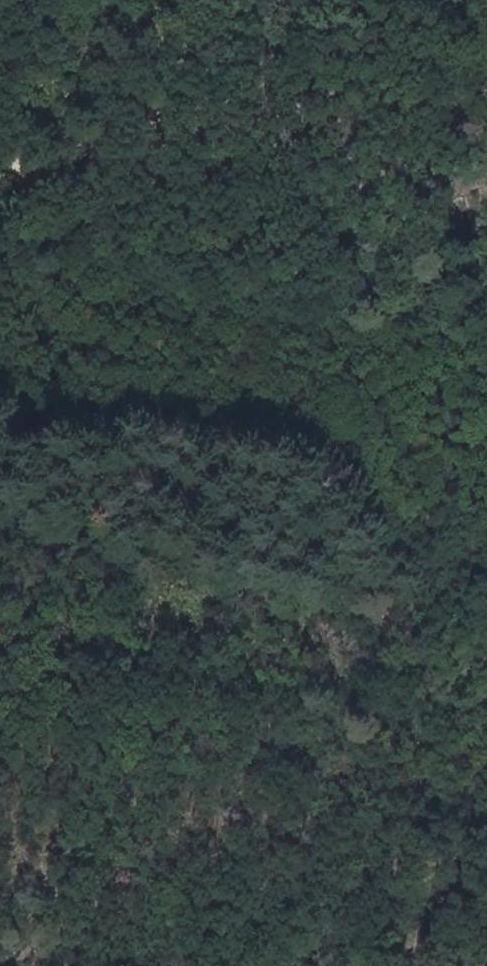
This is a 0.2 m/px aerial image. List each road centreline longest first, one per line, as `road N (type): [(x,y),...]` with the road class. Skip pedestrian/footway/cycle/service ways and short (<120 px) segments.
road 1 (track): [(0,226),(29,174),(163,29),(208,0)]

